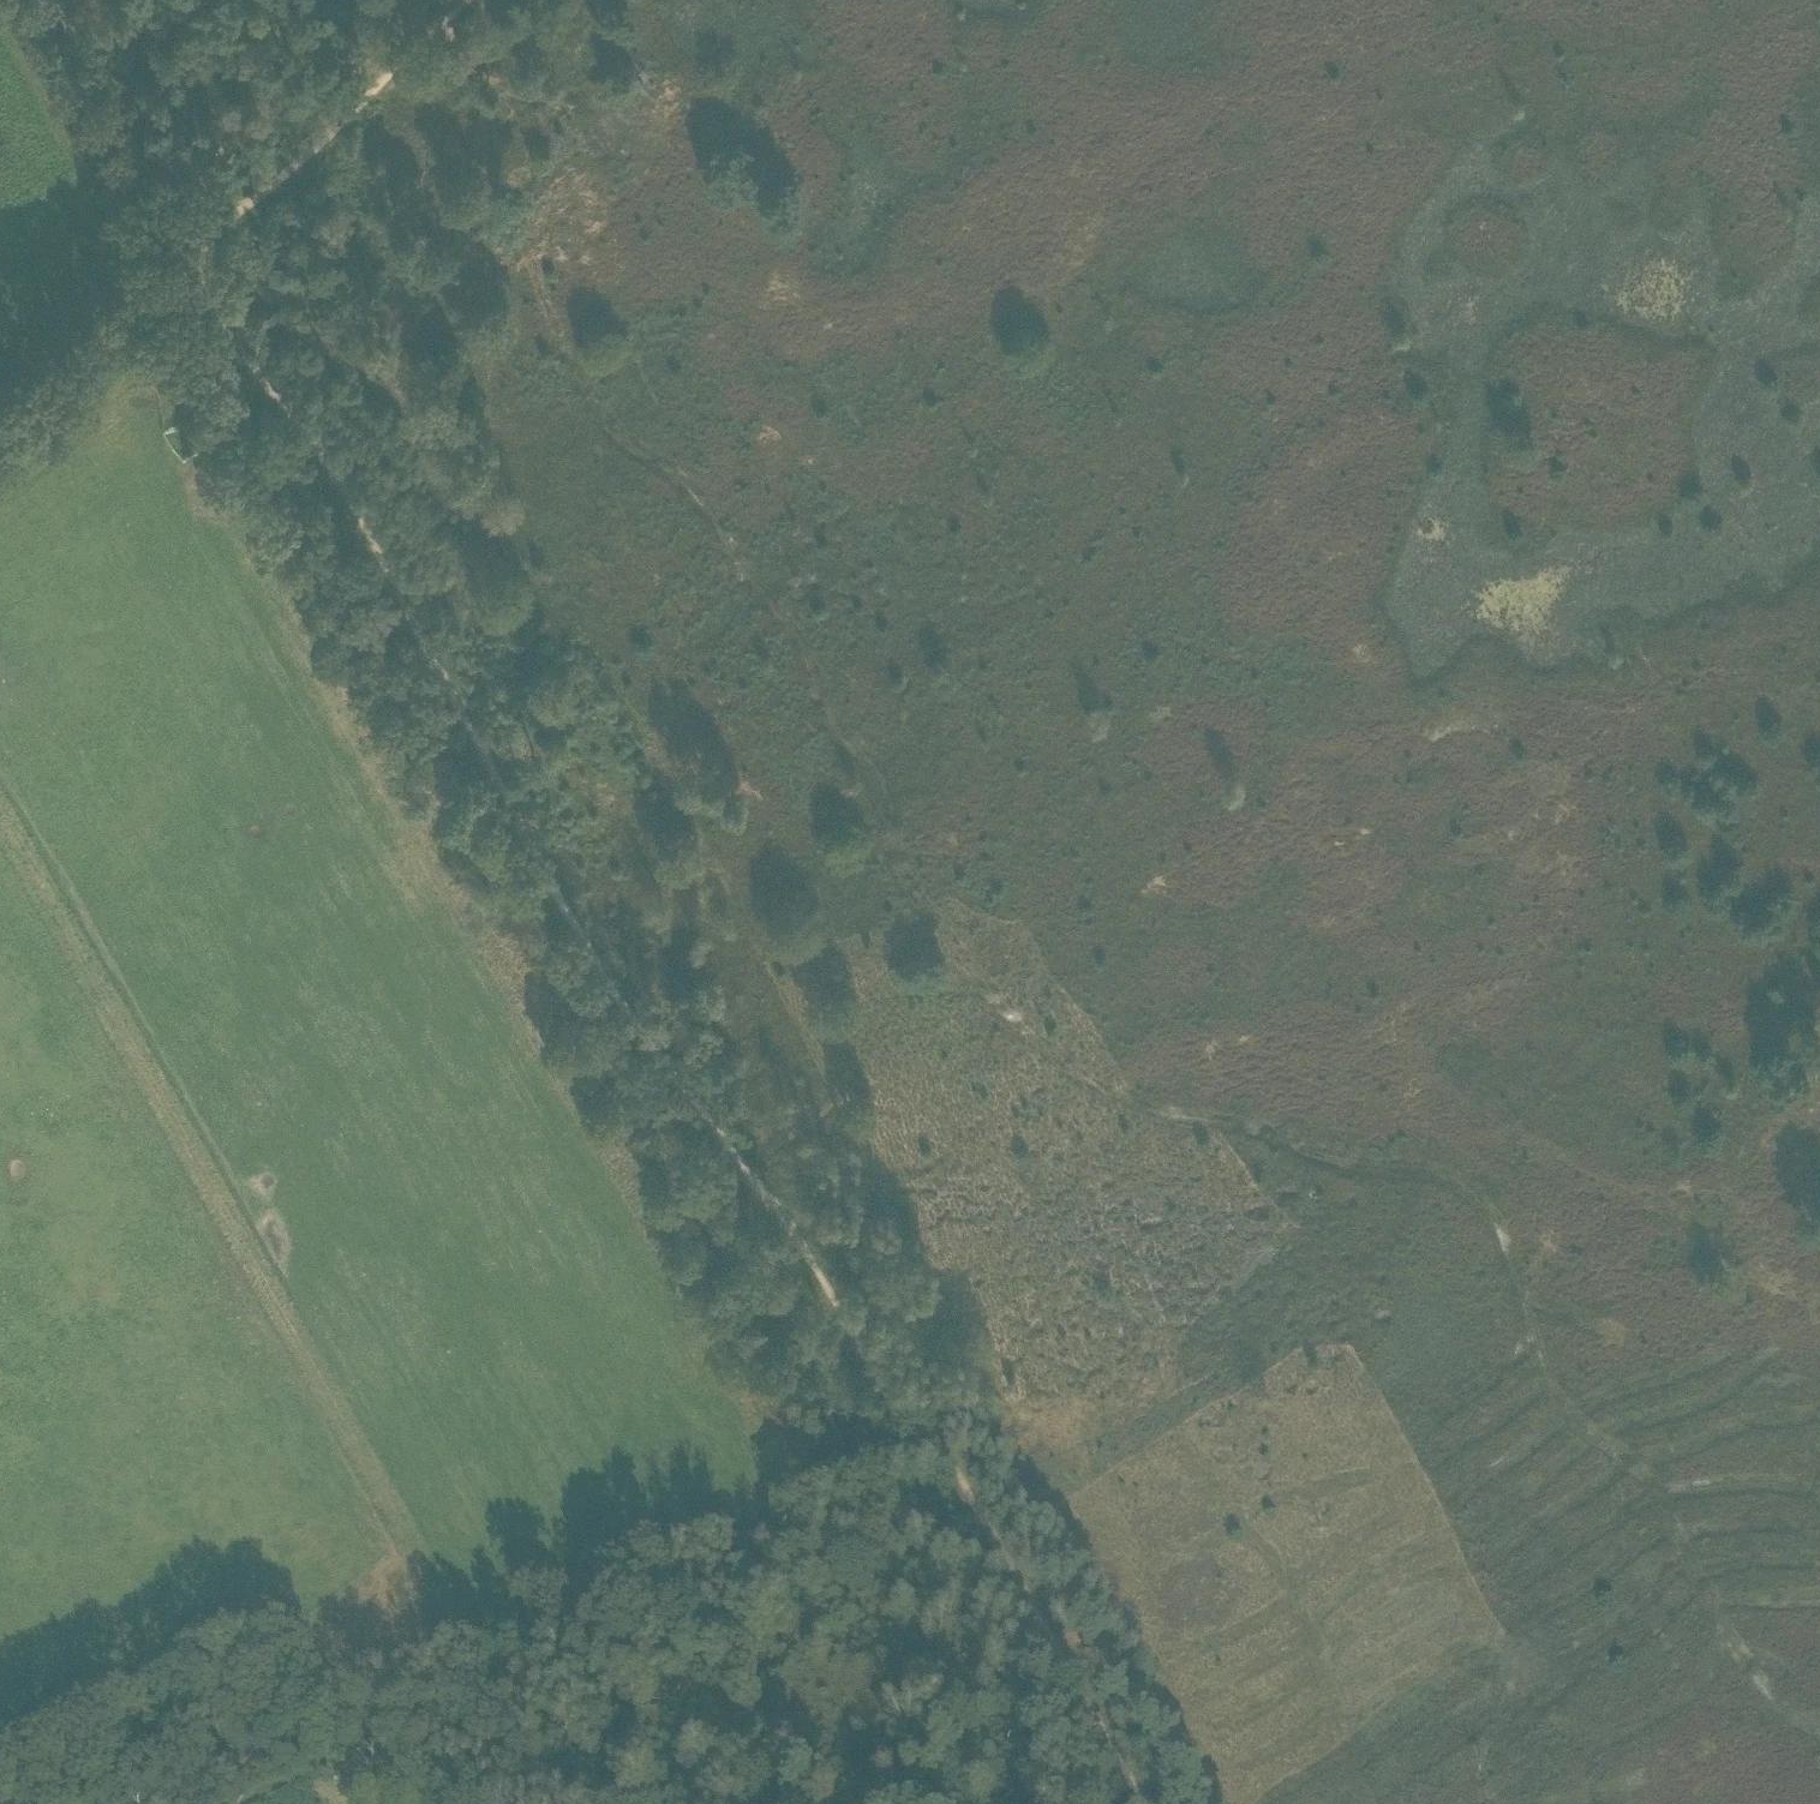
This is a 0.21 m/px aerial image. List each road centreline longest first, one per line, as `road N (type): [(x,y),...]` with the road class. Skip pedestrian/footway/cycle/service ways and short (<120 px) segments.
road 1 (track): [(0,410),(178,259)]

